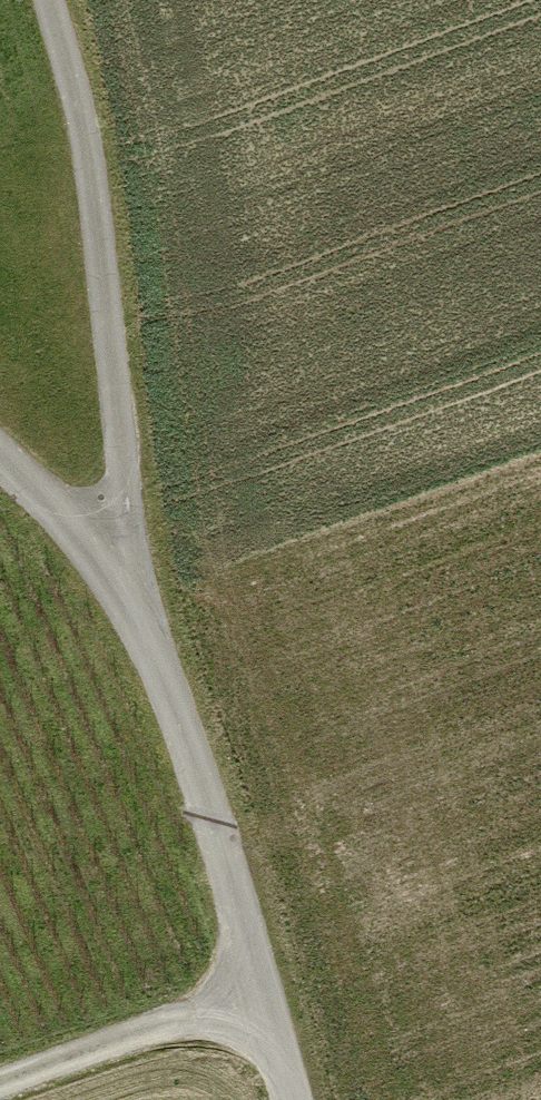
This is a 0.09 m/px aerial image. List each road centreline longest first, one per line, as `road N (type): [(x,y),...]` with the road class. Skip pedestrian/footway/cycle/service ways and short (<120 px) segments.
road 1 (unclassified): [(288,1099),(201,778),(131,583),(85,112),(49,0)]
road 2 (track): [(0,1089),(259,996)]
road 3 (track): [(131,583),(0,435)]

